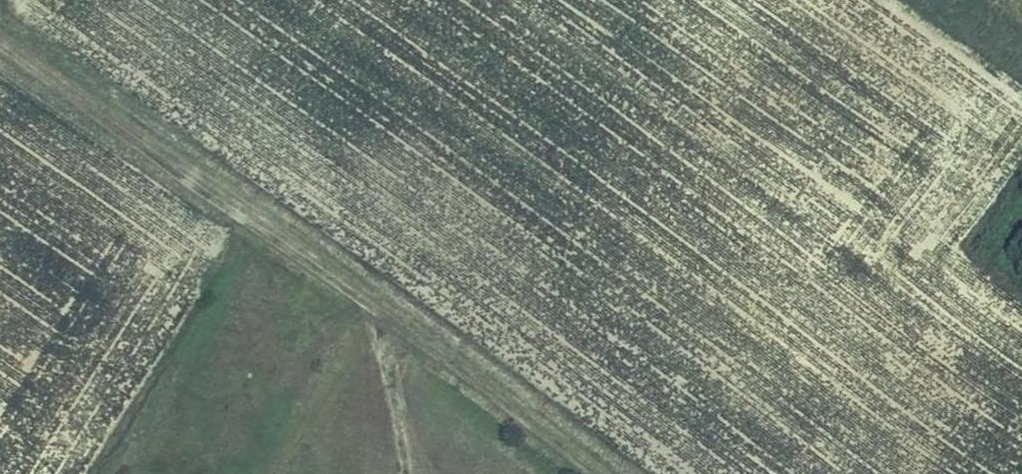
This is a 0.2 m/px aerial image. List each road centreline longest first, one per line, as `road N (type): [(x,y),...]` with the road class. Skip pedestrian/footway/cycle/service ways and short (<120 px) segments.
road 1 (track): [(0,36),(150,133),(598,473)]

